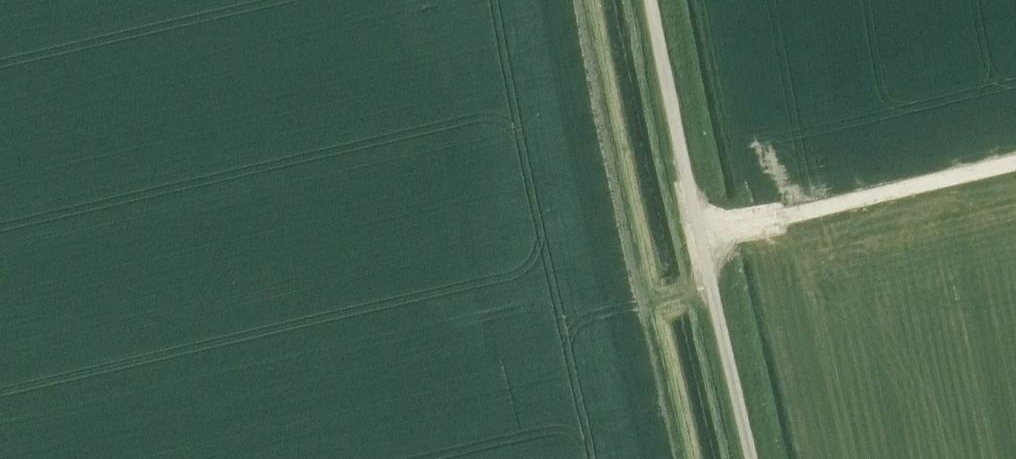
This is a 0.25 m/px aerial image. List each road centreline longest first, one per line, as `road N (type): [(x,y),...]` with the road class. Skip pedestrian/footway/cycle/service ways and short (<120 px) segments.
road 1 (unclassified): [(748,458),(645,0)]

